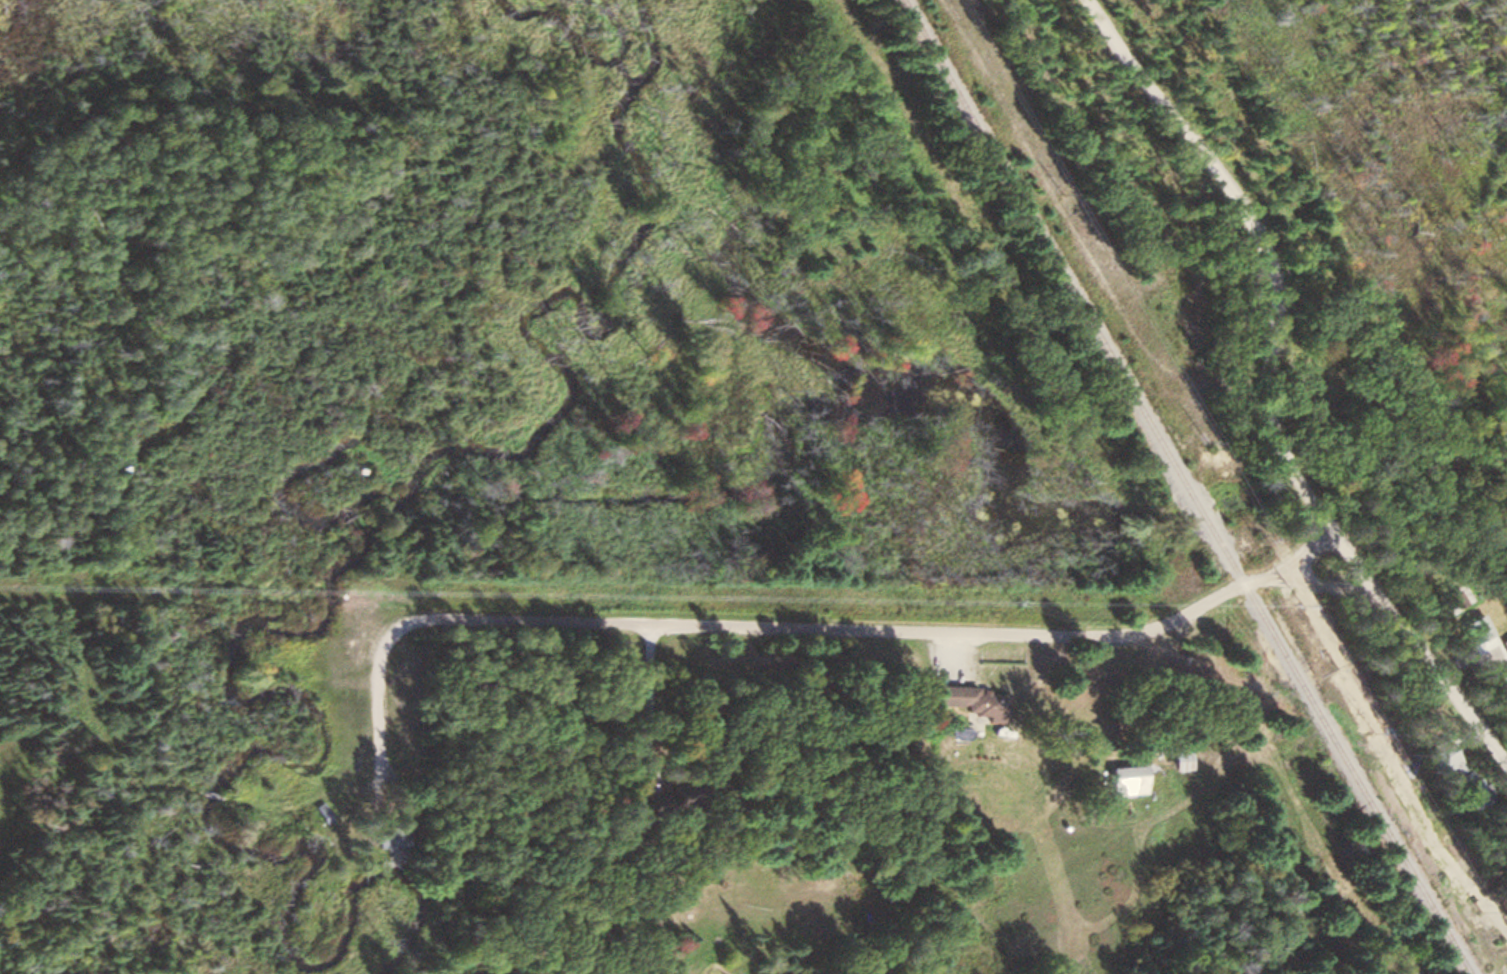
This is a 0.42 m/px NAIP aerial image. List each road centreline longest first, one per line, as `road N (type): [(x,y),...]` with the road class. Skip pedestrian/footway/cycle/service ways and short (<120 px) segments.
road 1 (residential): [(1506,757),(1300,476),(1277,409),(1285,261),(1094,0)]
road 2 (residential): [(440,615),(1127,641),(1179,623),(1241,582)]
road 3 (residential): [(1241,582),(1375,579)]

